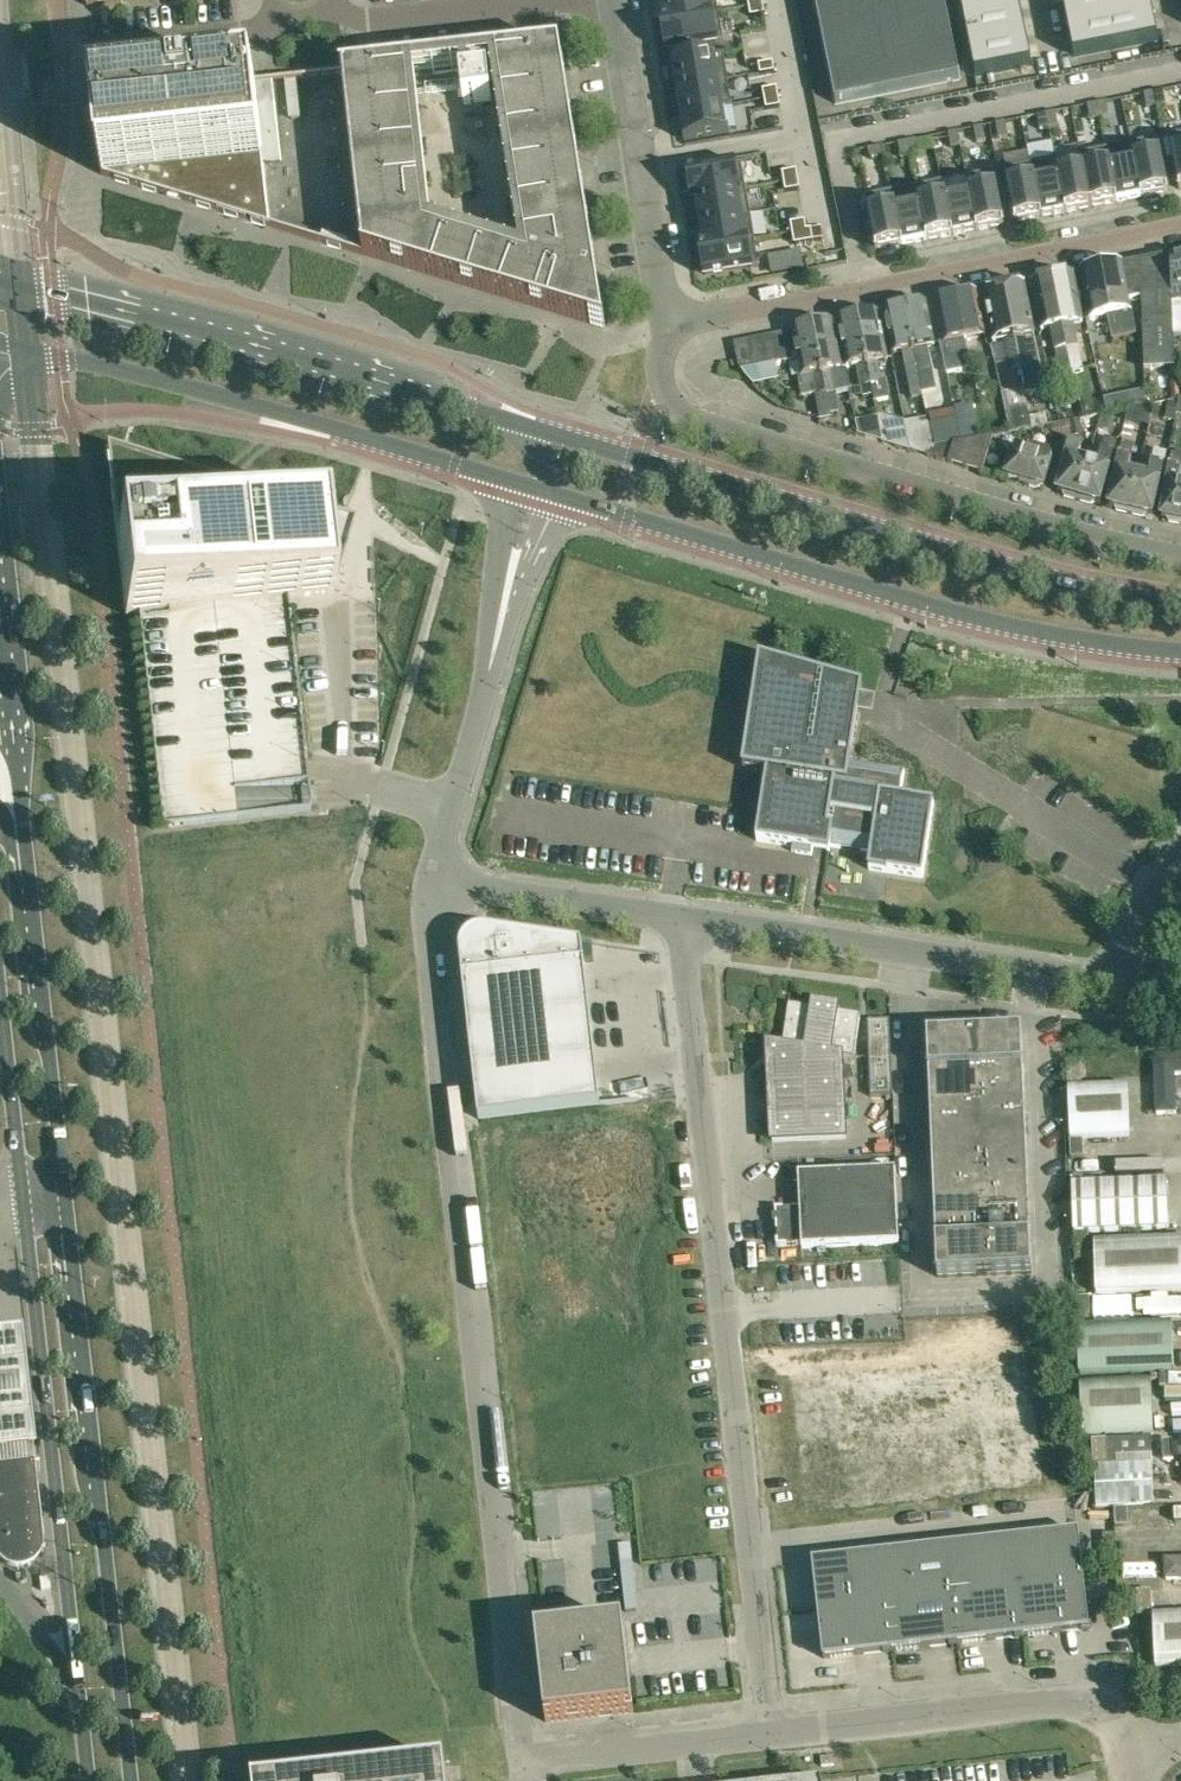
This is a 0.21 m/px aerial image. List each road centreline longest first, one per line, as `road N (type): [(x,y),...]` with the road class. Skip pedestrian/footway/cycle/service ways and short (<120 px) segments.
road 1 (primary): [(134,1780),(29,866)]
road 2 (unclassified): [(527,1762),(433,886)]
road 3 (unclassified): [(774,1736),(686,924)]
road 4 (primary): [(0,977),(81,1696)]
road 5 (primary): [(1180,605),(1014,568),(513,419)]
road 6 (primary): [(540,488),(990,620),(1180,651)]
road 7 (residential): [(1180,555),(1074,532),(708,423),(663,384),(663,325)]
road 8 (primary): [(0,344),(540,488)]
road 9 (primary): [(513,419),(216,333),(0,285)]
road 10 (residential): [(663,325),(1180,223)]
road 11 (unclassified): [(1102,981),(686,924)]
road 12 (unclassified): [(433,886),(540,488)]
road 13 (unclassified): [(1130,1765),(1098,1721),(1046,1710),(774,1736)]
road 14 (residential): [(663,325),(613,0)]
road 15 (primary): [(29,866),(0,602)]
road 16 (unclassified): [(686,924),(433,886)]
road 17 (unclassified): [(527,1762),(774,1736)]
road 18 (residential): [(273,24),(235,39),(64,57)]
road 19 (residential): [(540,0),(368,19),(335,7)]
road 20 (unclassified): [(0,1581),(81,1696)]
road 21 (unclassified): [(1102,981),(1180,865)]

